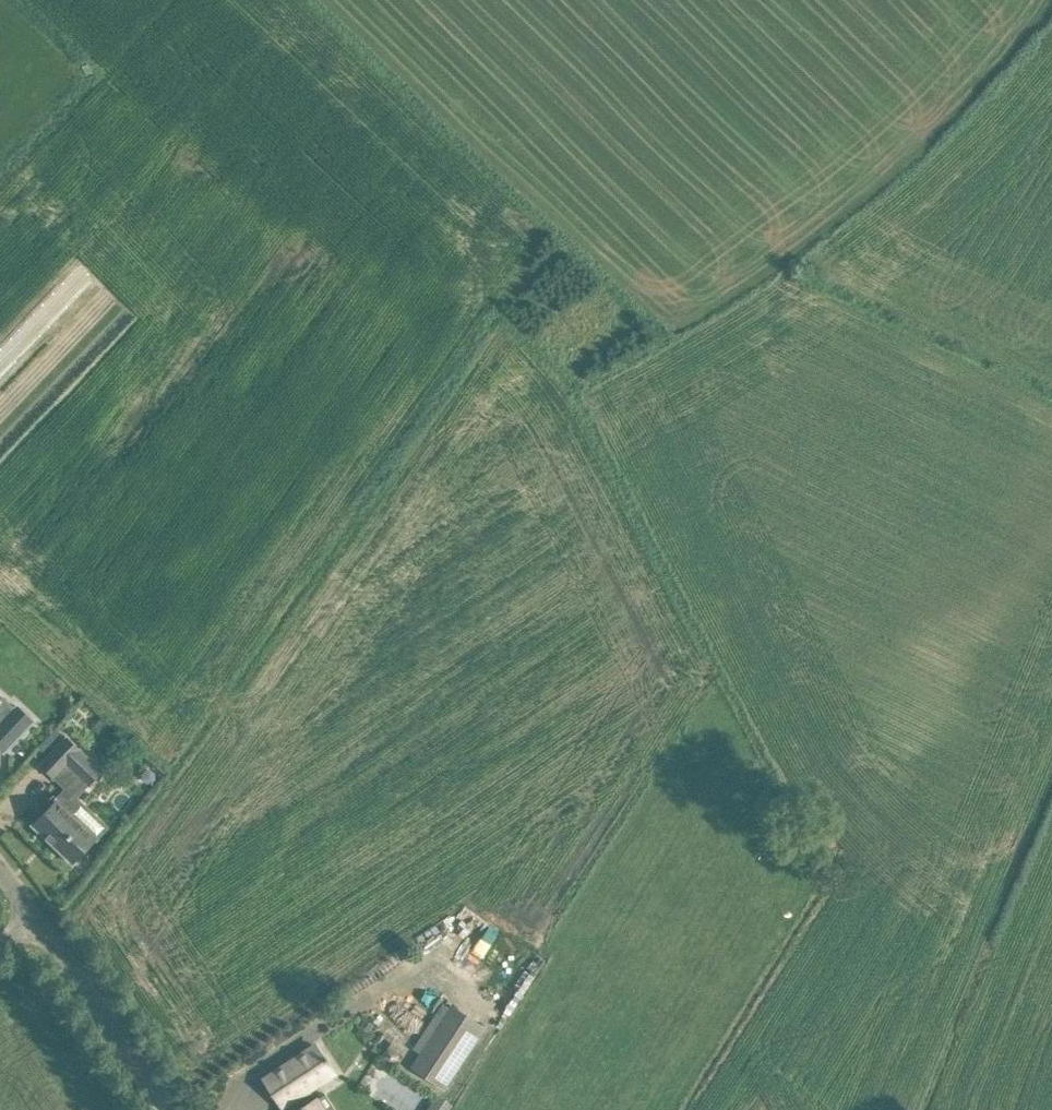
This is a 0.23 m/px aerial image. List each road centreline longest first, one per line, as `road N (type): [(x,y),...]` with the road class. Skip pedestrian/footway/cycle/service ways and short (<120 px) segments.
road 1 (unclassified): [(157,1109),(51,950),(12,906)]

